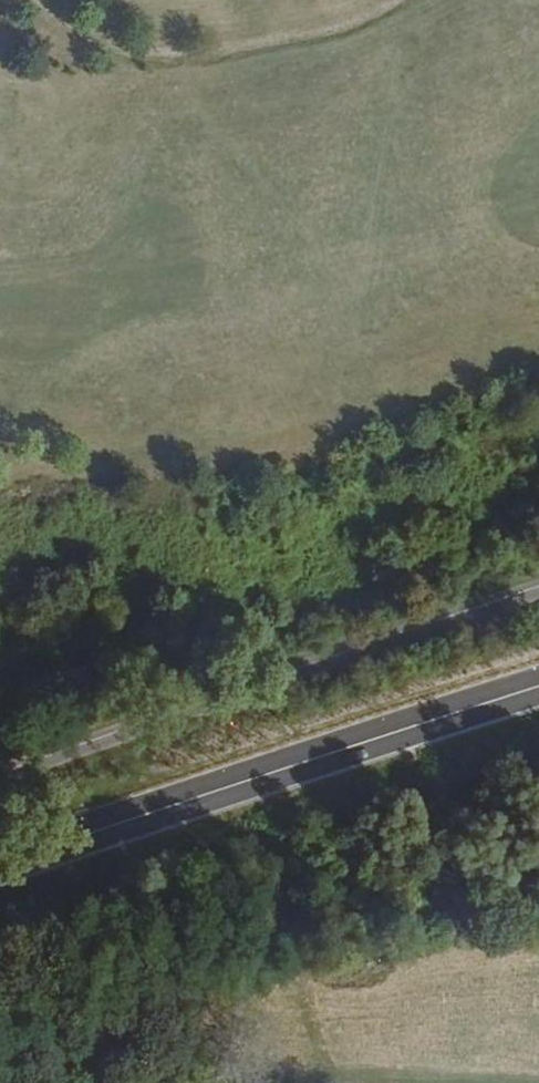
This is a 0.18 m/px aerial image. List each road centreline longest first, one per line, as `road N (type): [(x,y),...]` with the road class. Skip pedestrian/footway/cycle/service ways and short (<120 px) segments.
road 1 (primary): [(0,869),(538,689)]

